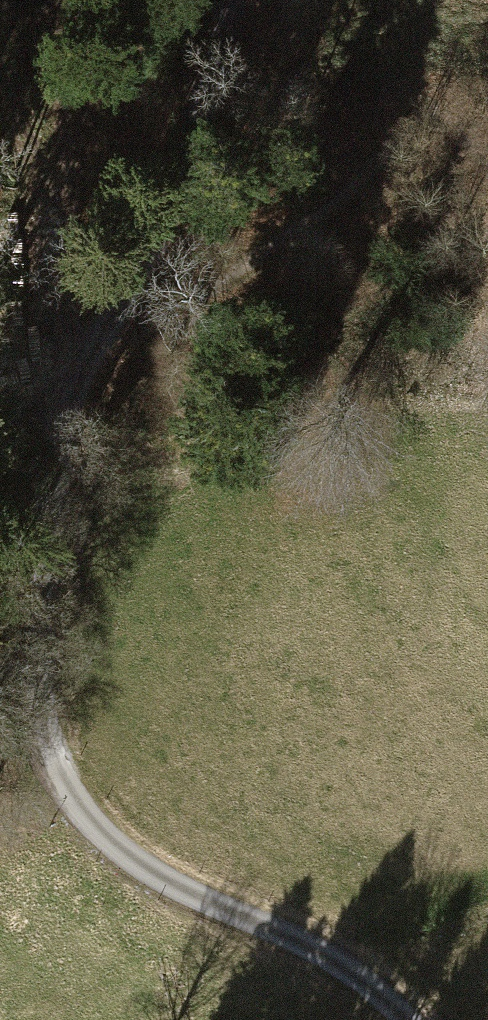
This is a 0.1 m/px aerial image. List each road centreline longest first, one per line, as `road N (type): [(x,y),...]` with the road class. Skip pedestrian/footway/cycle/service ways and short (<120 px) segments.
road 1 (track): [(103,342),(64,415),(53,496),(39,687),(47,757),(62,787)]
road 2 (track): [(62,787),(126,855),(197,897),(310,946),(406,1019)]
road 3 (track): [(227,0),(208,99),(155,245),(103,342)]

